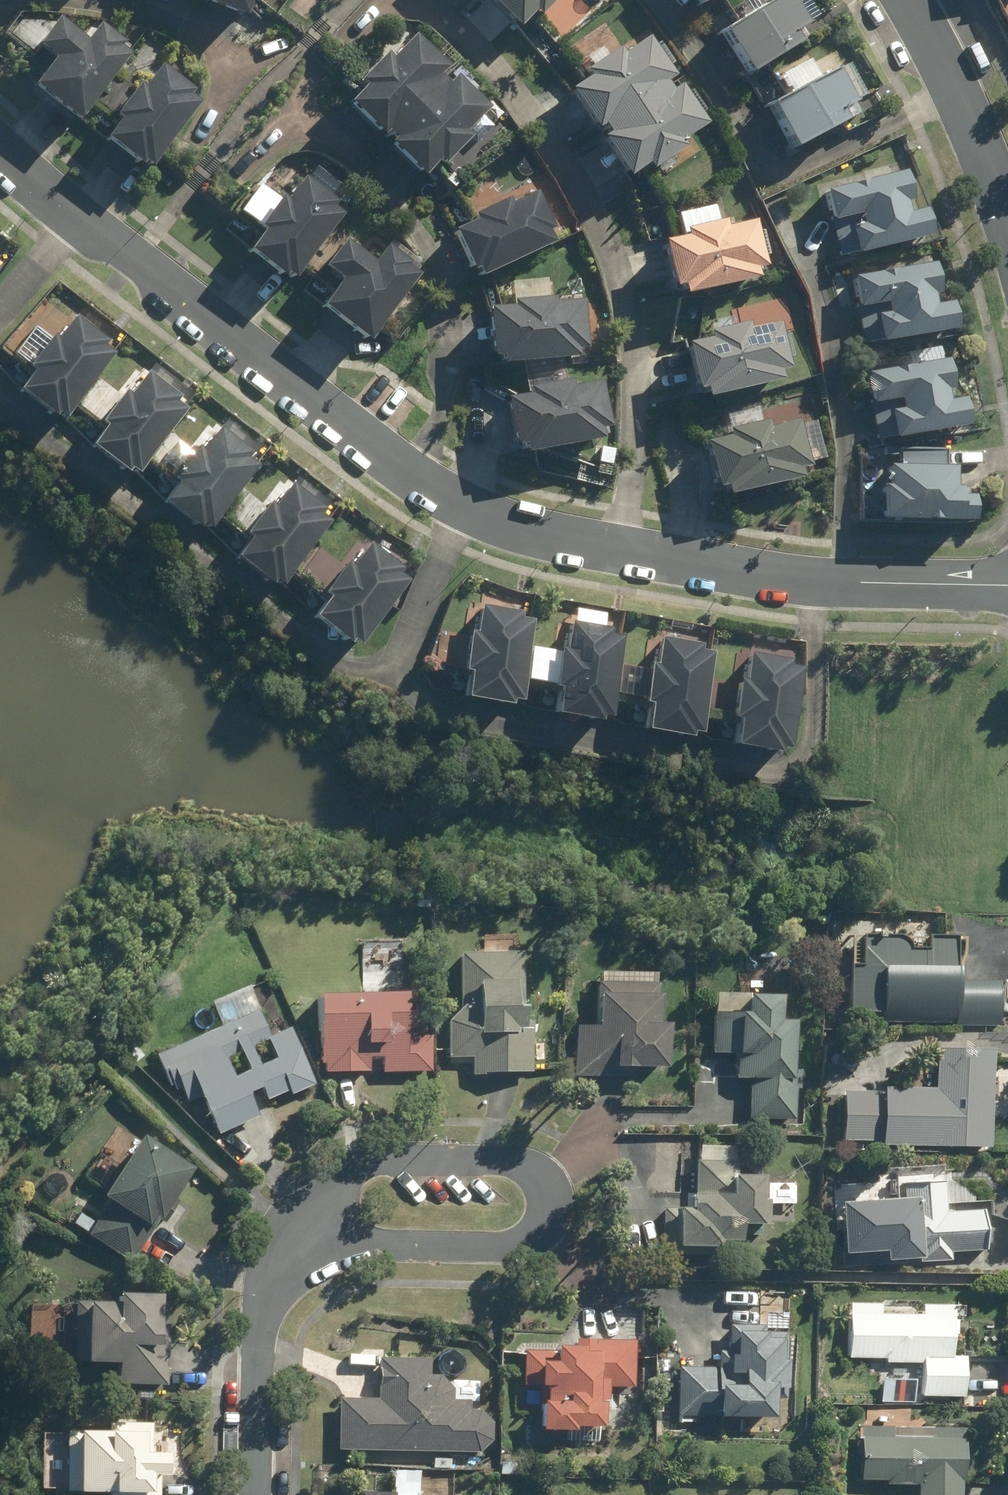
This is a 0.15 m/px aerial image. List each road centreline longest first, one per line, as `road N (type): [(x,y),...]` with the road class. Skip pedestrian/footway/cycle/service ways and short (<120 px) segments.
road 1 (residential): [(0,145),(75,215),(353,432),(465,507),(609,550),(818,583),(1007,587)]
road 2 (residential): [(294,1241),(326,1197),(377,1164),(500,1162),(528,1169),(548,1188),(549,1212),(521,1243),(492,1248)]
road 3 (residential): [(294,1241),(265,1313),(257,1494)]
road 4 (residential): [(908,0),(962,88),(1007,202)]
road 5 (residential): [(492,1248),(294,1241)]

